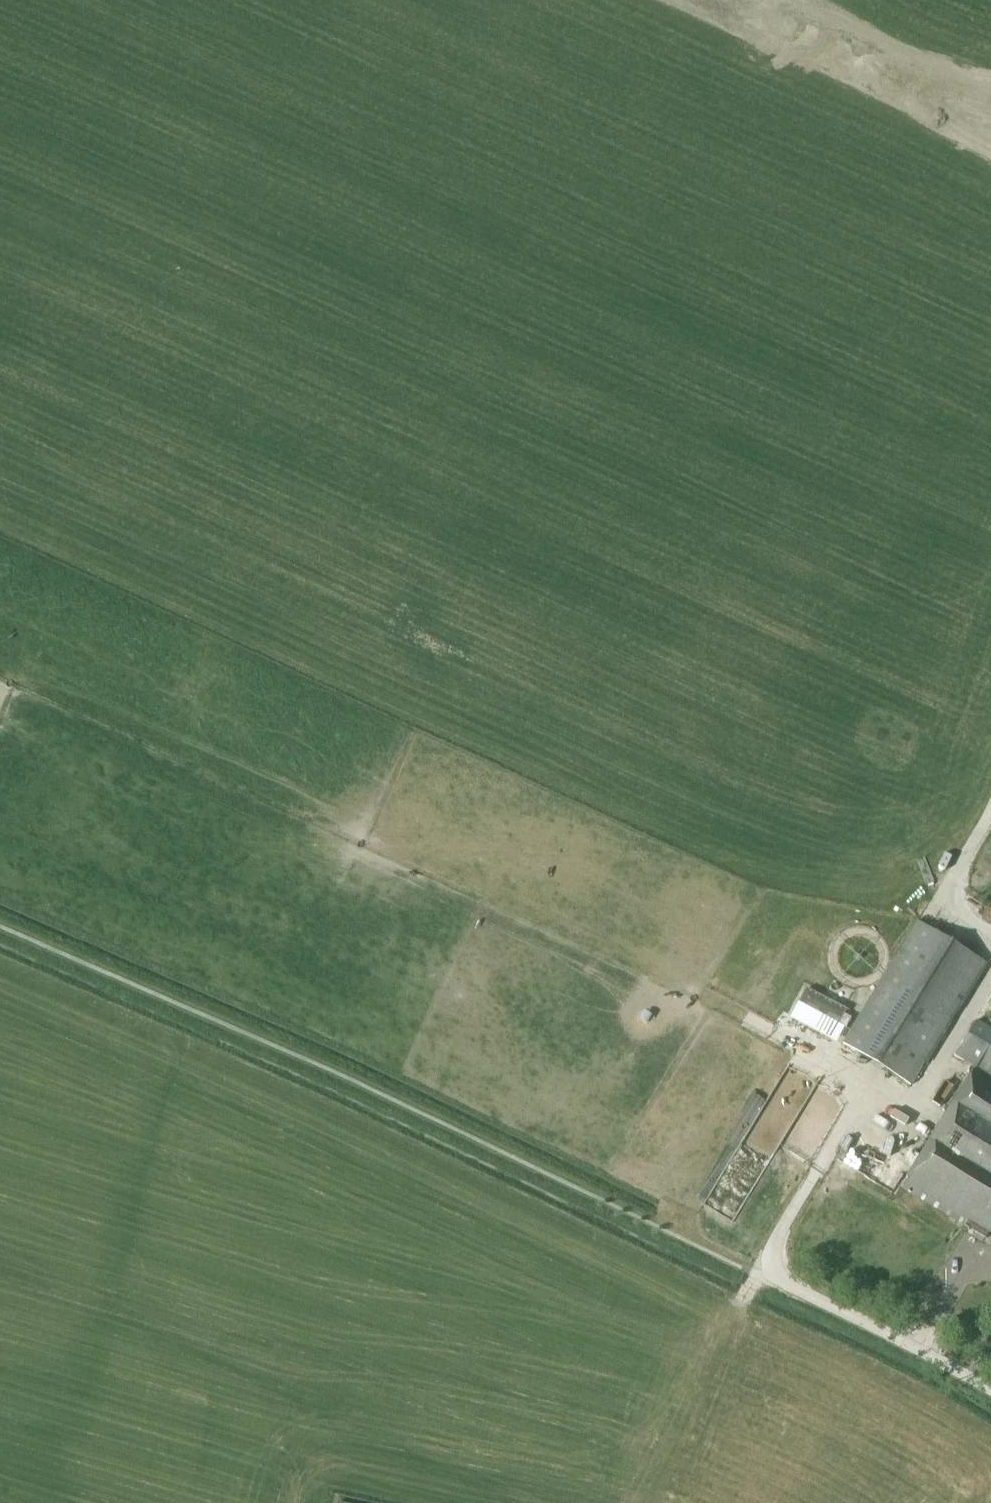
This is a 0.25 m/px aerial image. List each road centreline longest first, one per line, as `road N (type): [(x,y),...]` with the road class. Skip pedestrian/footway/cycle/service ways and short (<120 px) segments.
road 1 (track): [(990,984),(918,1107),(855,1112),(767,1260),(770,1274)]
road 2 (unclassified): [(990,1389),(770,1274)]
road 3 (track): [(990,813),(953,891),(990,945)]

